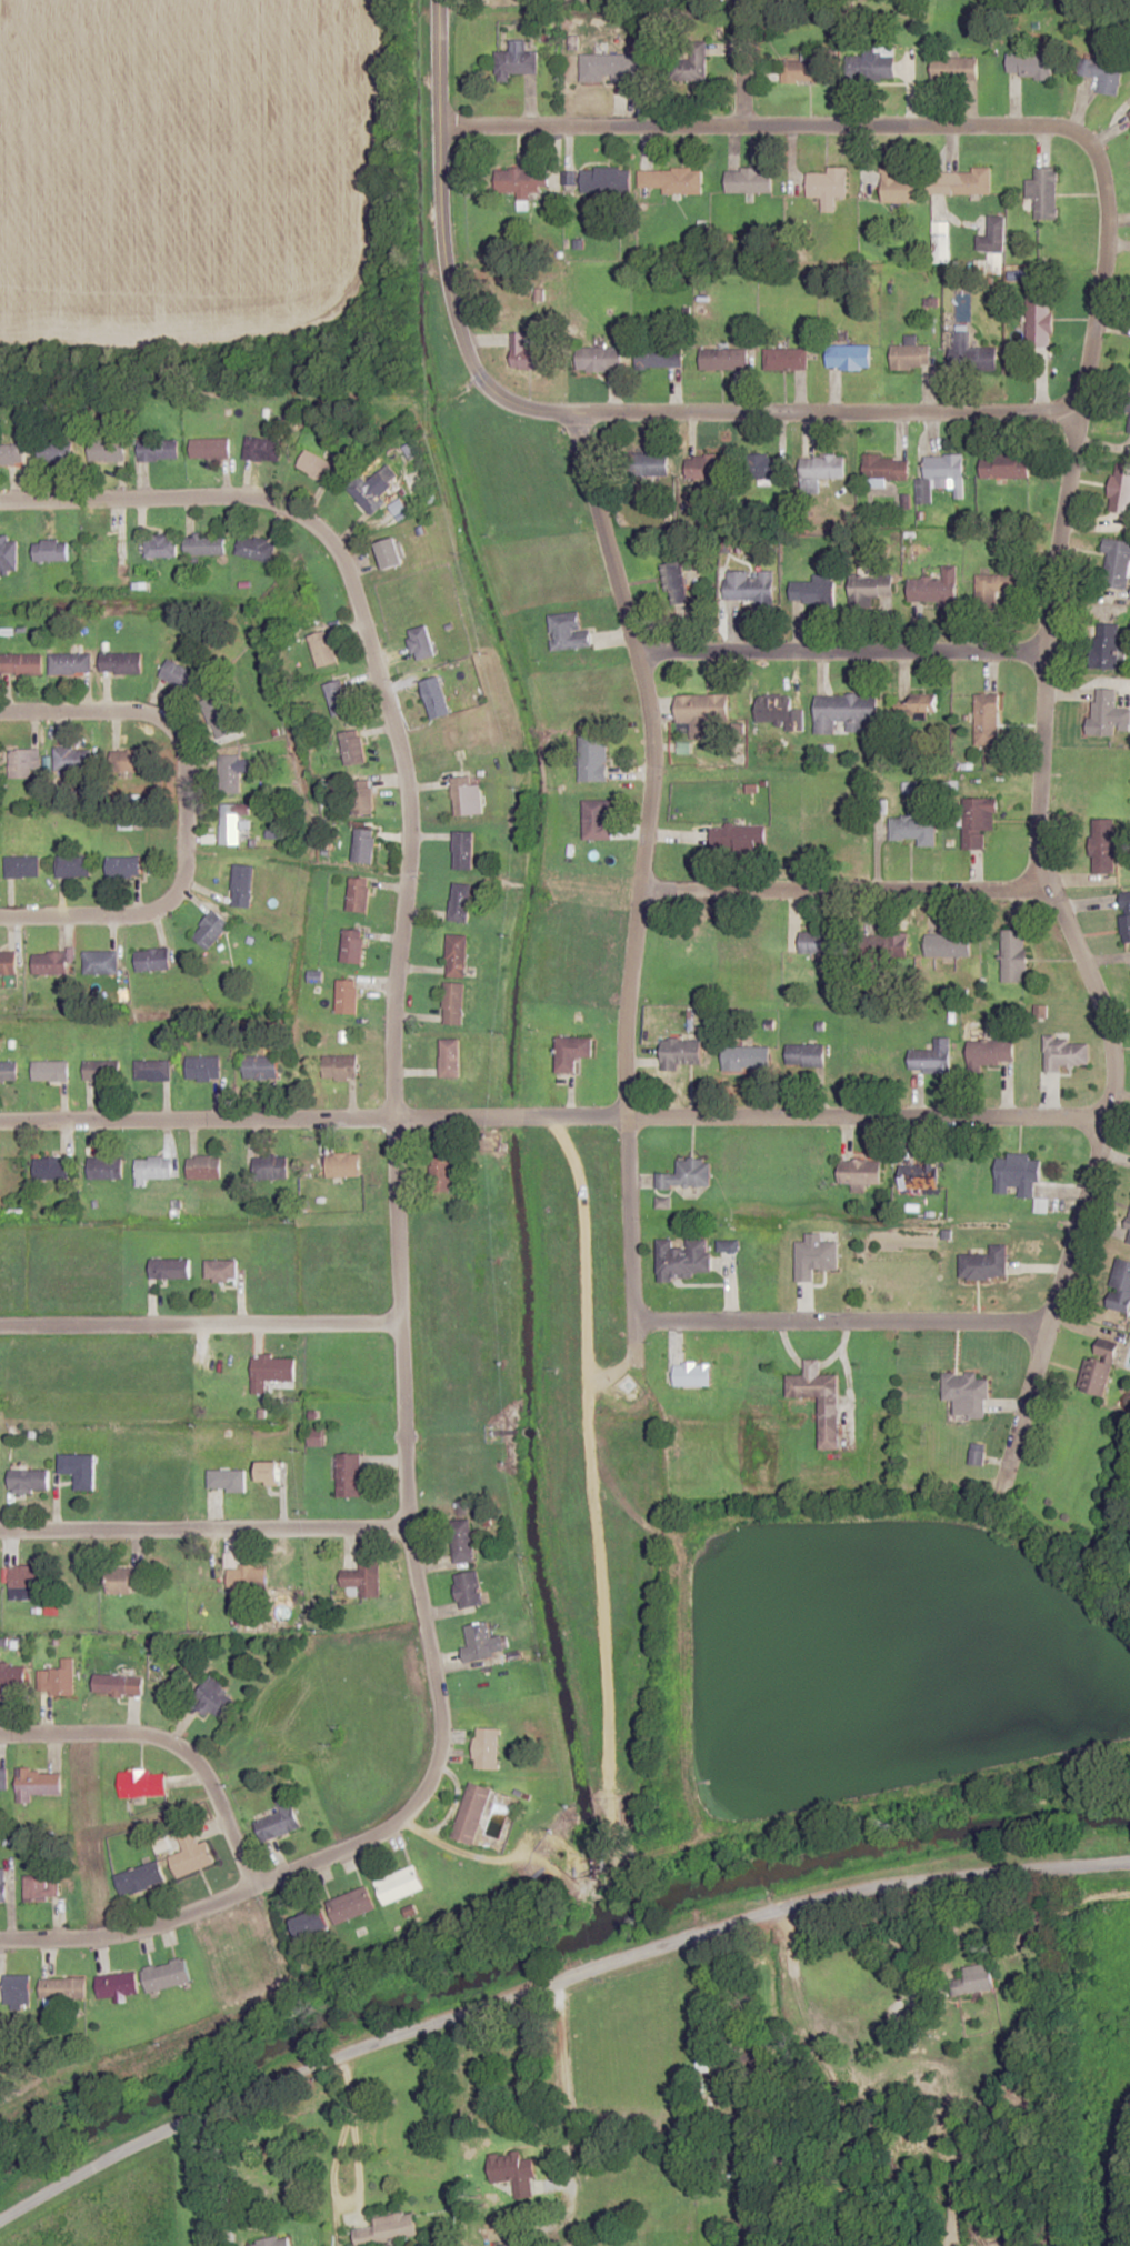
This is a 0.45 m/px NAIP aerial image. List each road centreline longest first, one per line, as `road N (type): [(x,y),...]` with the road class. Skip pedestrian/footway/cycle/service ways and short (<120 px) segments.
road 1 (residential): [(576,413),(992,412),(1073,403),(1093,334),(1106,217),(1088,141),(1063,130),(436,123)]
road 2 (residential): [(1129,1743),(712,1834),(691,1816),(679,1755),(670,1532),(727,1518),(984,1517),(1129,1633)]
road 3 (residential): [(1129,1865),(836,1893),(571,1968),(169,2119),(0,2215)]
road 4 (residential): [(1000,1493),(1101,1154),(1111,1093),(1094,981),(1047,868),(1048,601),(1077,399)]
road 5 (residential): [(0,502),(254,500),(290,512),(334,549),(351,584),(406,792),(392,1119)]
road 6 (residential): [(252,1888),(390,1834),(421,1804),(434,1771),(440,1735),(406,1525),(392,1119)]
road 7 (residential): [(623,1115),(647,694),(576,413)]
road 8 (residential): [(623,1115),(0,1122)]
road 9 (residential): [(0,1328),(399,1323),(549,1398),(593,1400)]
road 10 (residential): [(0,918),(160,911),(179,885),(186,790),(178,740),(161,716),(0,711)]
road 11 (residential): [(576,413),(514,408),(487,385),(452,322),(440,279),(433,0)]
road 12 (residential): [(623,1115),(1108,1119)]
road 13 (residential): [(670,1532),(633,1516),(594,1445),(582,1219),(558,1116)]
road 14 (residential): [(631,1325),(1013,1321),(1049,1327)]
road 15 (residential): [(638,886),(1050,882)]
road 16 (residential): [(406,1525),(0,1531)]
road 17 (residential): [(640,655),(1046,654)]
road 18 (residential): [(252,1888),(207,1781),(168,1741),(0,1735)]
road 19 (residential): [(638,1824),(657,1591),(670,1532)]
road 20 (residential): [(0,1941),(124,1937),(252,1888)]
road 21 (residential): [(623,1115),(631,1325)]
road 22 (residential): [(737,126),(736,0)]

